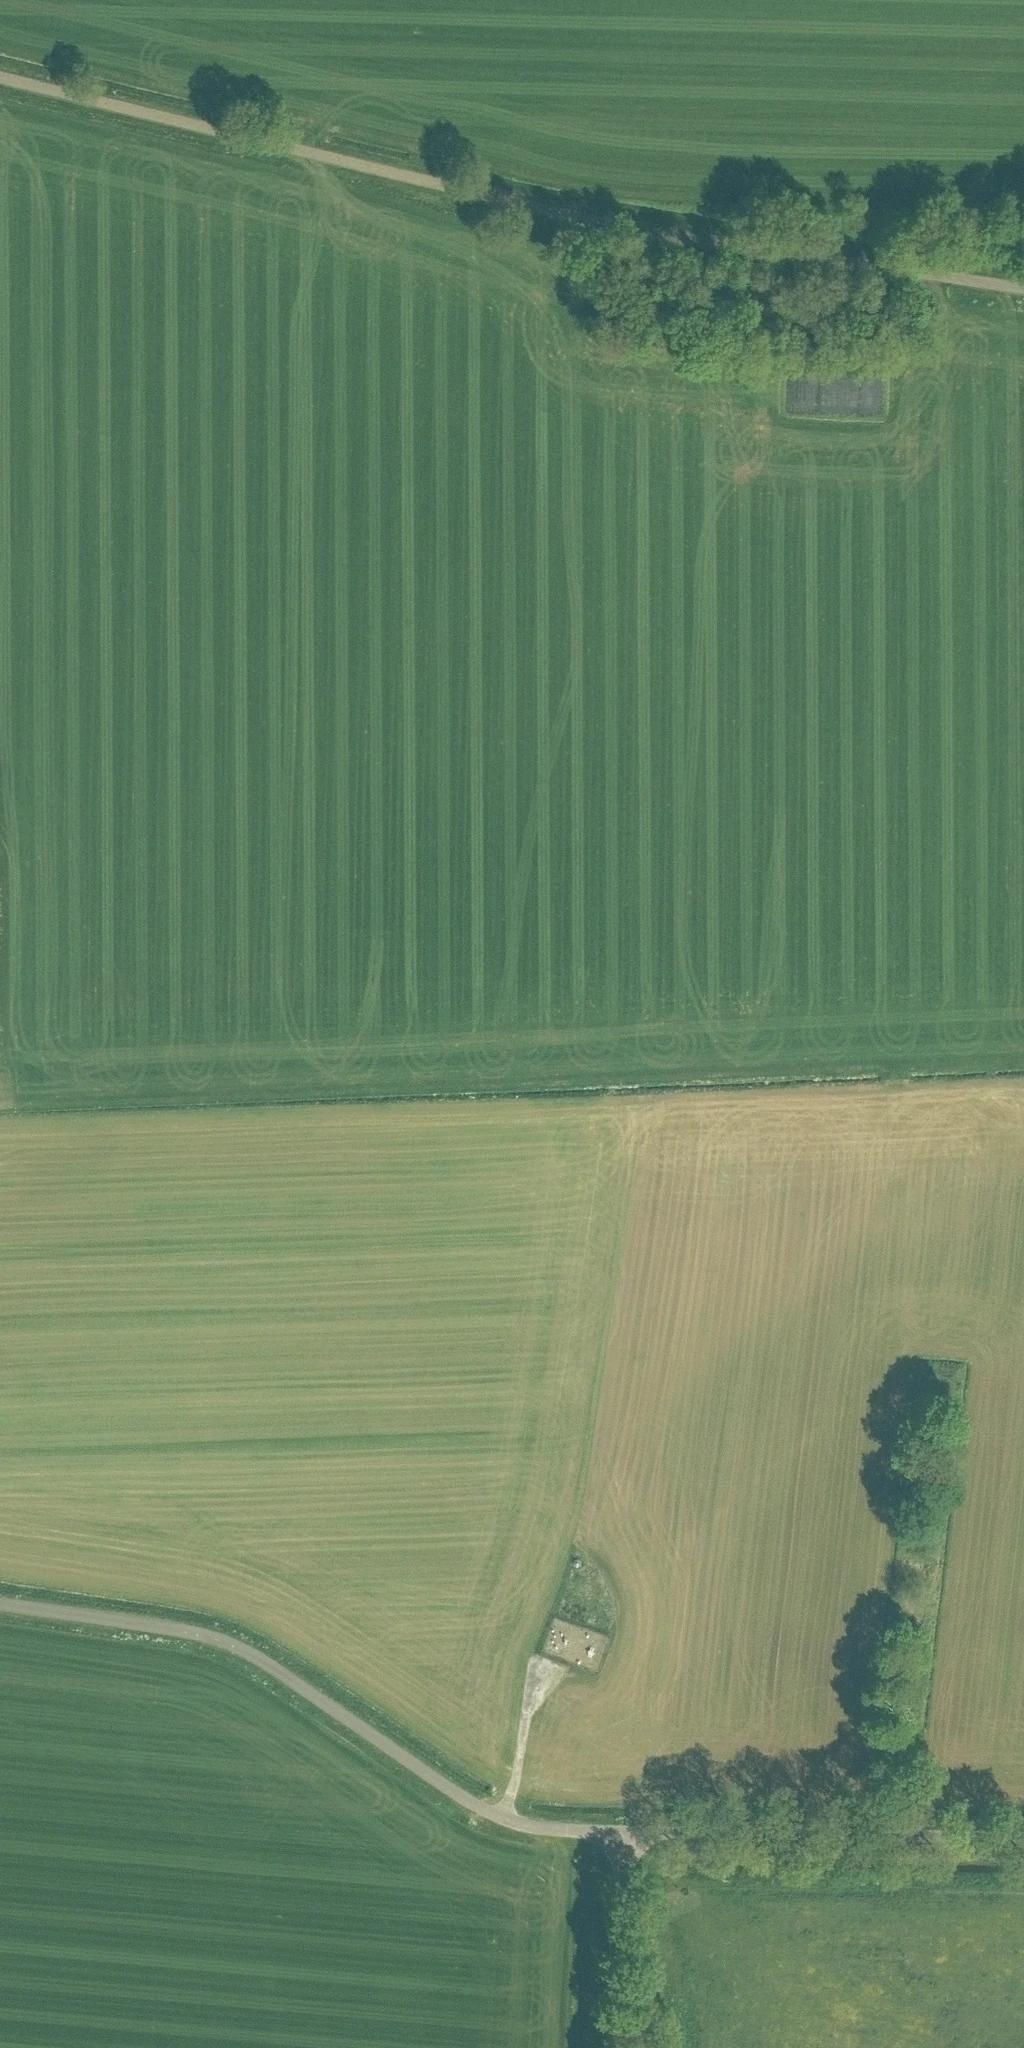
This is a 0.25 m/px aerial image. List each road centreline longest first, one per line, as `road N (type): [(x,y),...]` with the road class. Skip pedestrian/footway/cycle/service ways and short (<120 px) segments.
road 1 (unclassified): [(0,73),(604,219),(1023,285)]
road 2 (unclassified): [(628,1831),(506,1819),(237,1644),(0,1603)]
road 3 (unclassified): [(1023,1838),(628,1831)]
road 4 (unclassified): [(616,2047),(628,1831)]

